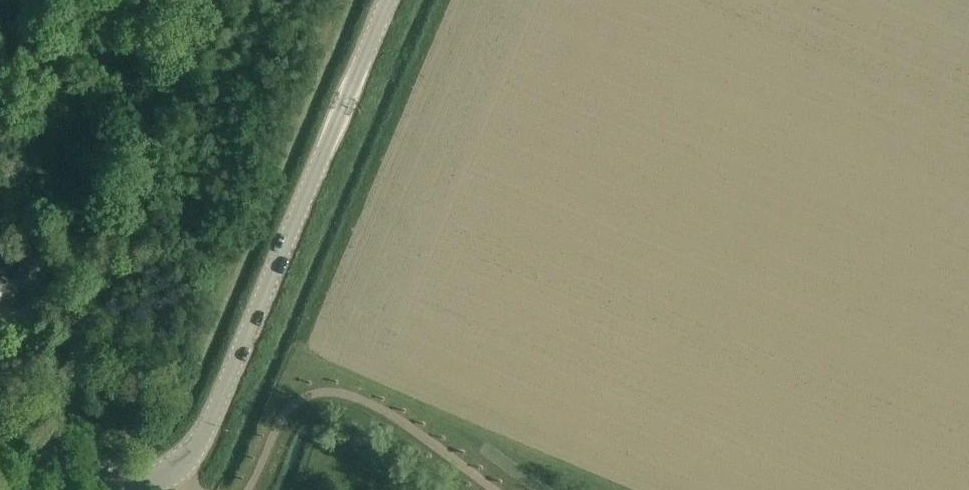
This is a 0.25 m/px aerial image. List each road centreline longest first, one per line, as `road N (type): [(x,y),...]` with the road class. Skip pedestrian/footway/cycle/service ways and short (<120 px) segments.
road 1 (tertiary): [(0,440),(126,484),(163,479),(186,461),(387,0)]

